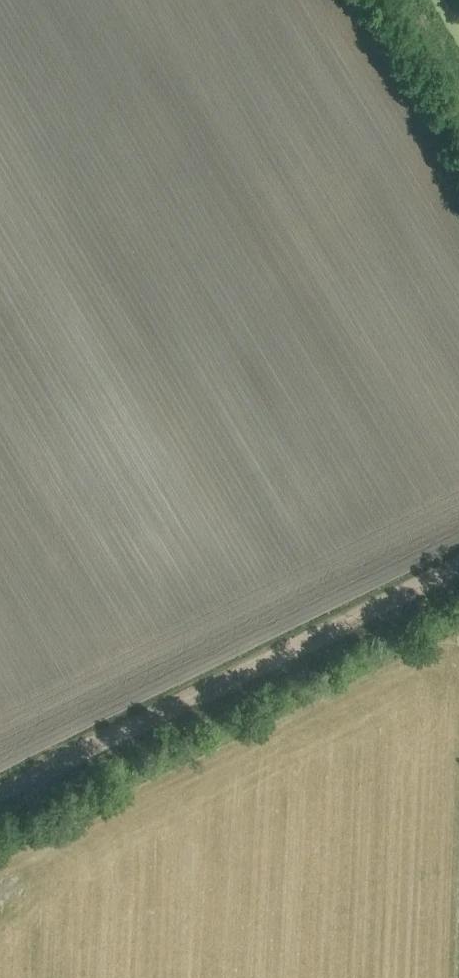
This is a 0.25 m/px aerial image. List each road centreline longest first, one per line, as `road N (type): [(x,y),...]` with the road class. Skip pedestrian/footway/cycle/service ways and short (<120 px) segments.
road 1 (track): [(0,794),(458,571)]

